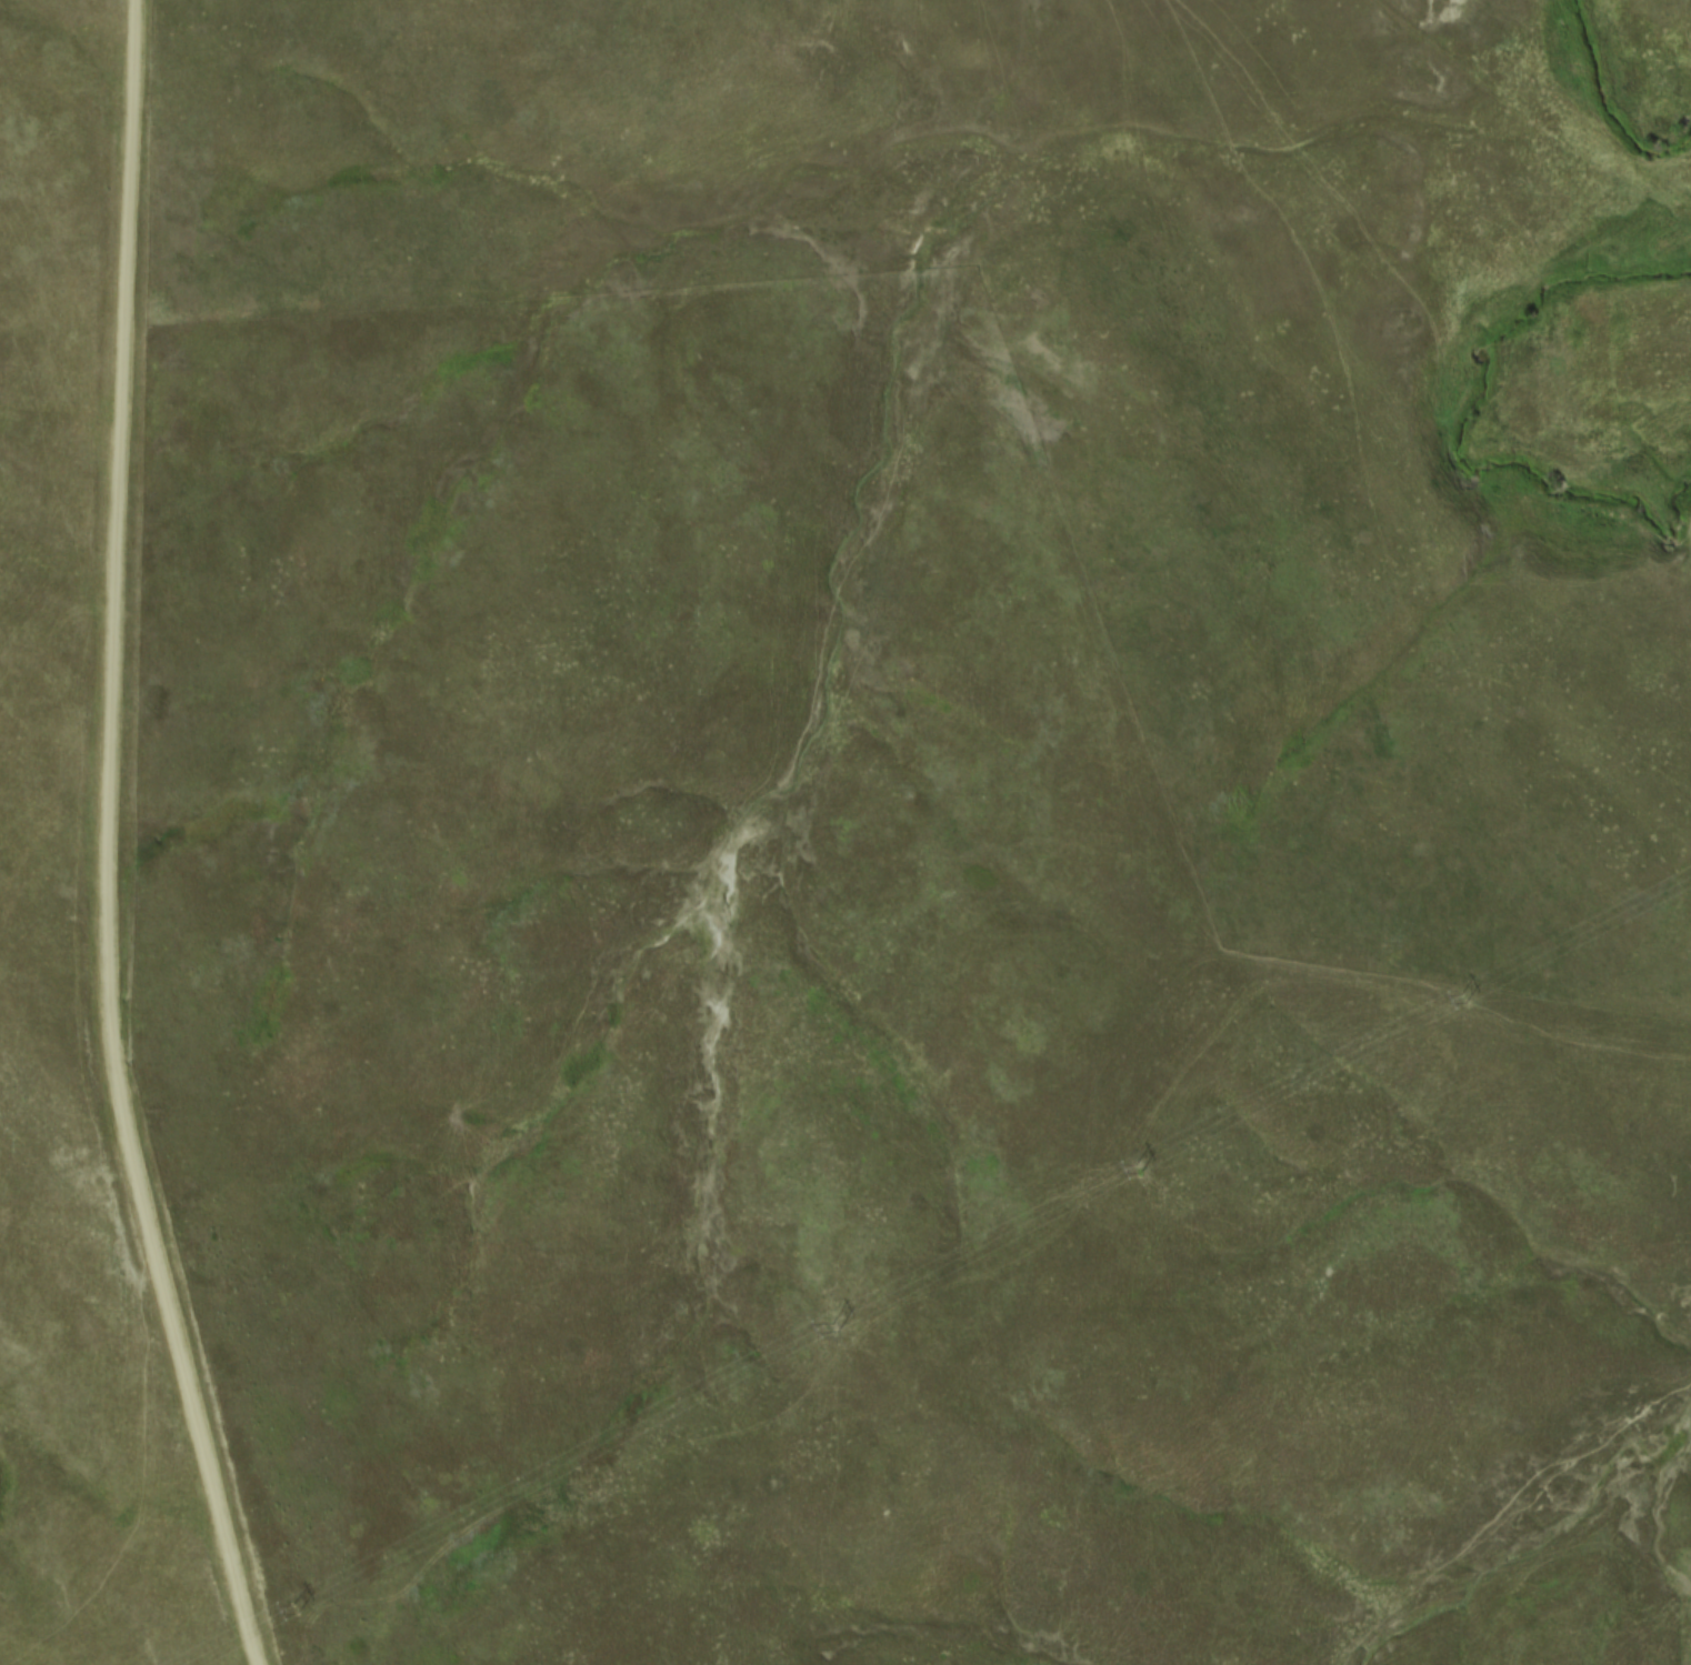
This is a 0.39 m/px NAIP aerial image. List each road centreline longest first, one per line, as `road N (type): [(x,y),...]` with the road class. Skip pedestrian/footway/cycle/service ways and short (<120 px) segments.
road 1 (residential): [(254,1664),(113,1067),(108,790),(132,0)]

